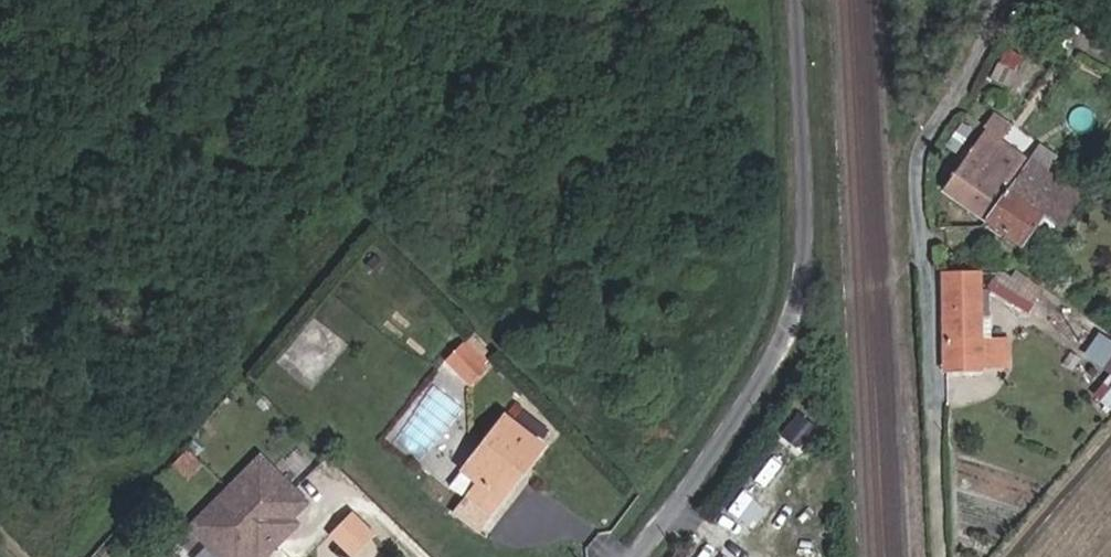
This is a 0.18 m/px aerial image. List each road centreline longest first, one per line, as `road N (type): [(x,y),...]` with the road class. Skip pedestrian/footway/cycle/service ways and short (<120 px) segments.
road 1 (unclassified): [(941,556),(922,161),(927,134),(979,59),(1002,0)]
road 2 (unclassified): [(794,0),(801,267),(789,318),(759,381)]
road 3 (residential): [(759,381),(639,556)]

